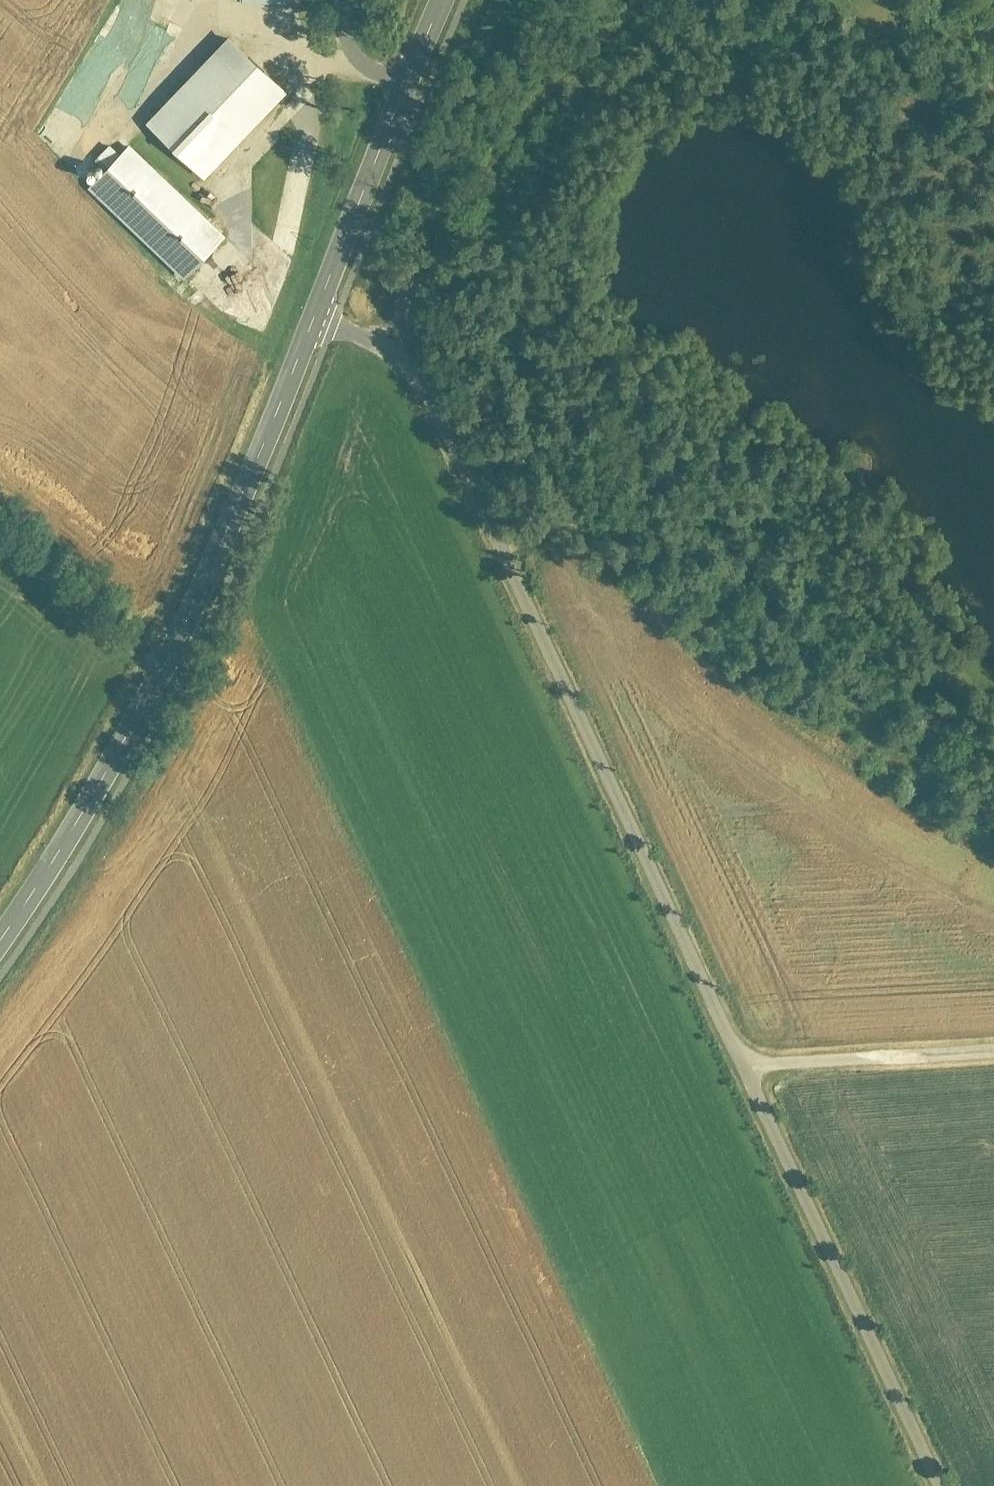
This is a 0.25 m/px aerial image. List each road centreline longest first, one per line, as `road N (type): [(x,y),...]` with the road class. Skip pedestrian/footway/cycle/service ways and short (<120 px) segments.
road 1 (unclassified): [(939,1485),(443,419),(399,356),(308,320)]
road 2 (tertiary): [(0,946),(118,755),(229,544),(308,320)]
road 3 (tertiary): [(308,320),(444,0)]
road 4 (track): [(993,1052),(746,1068)]

